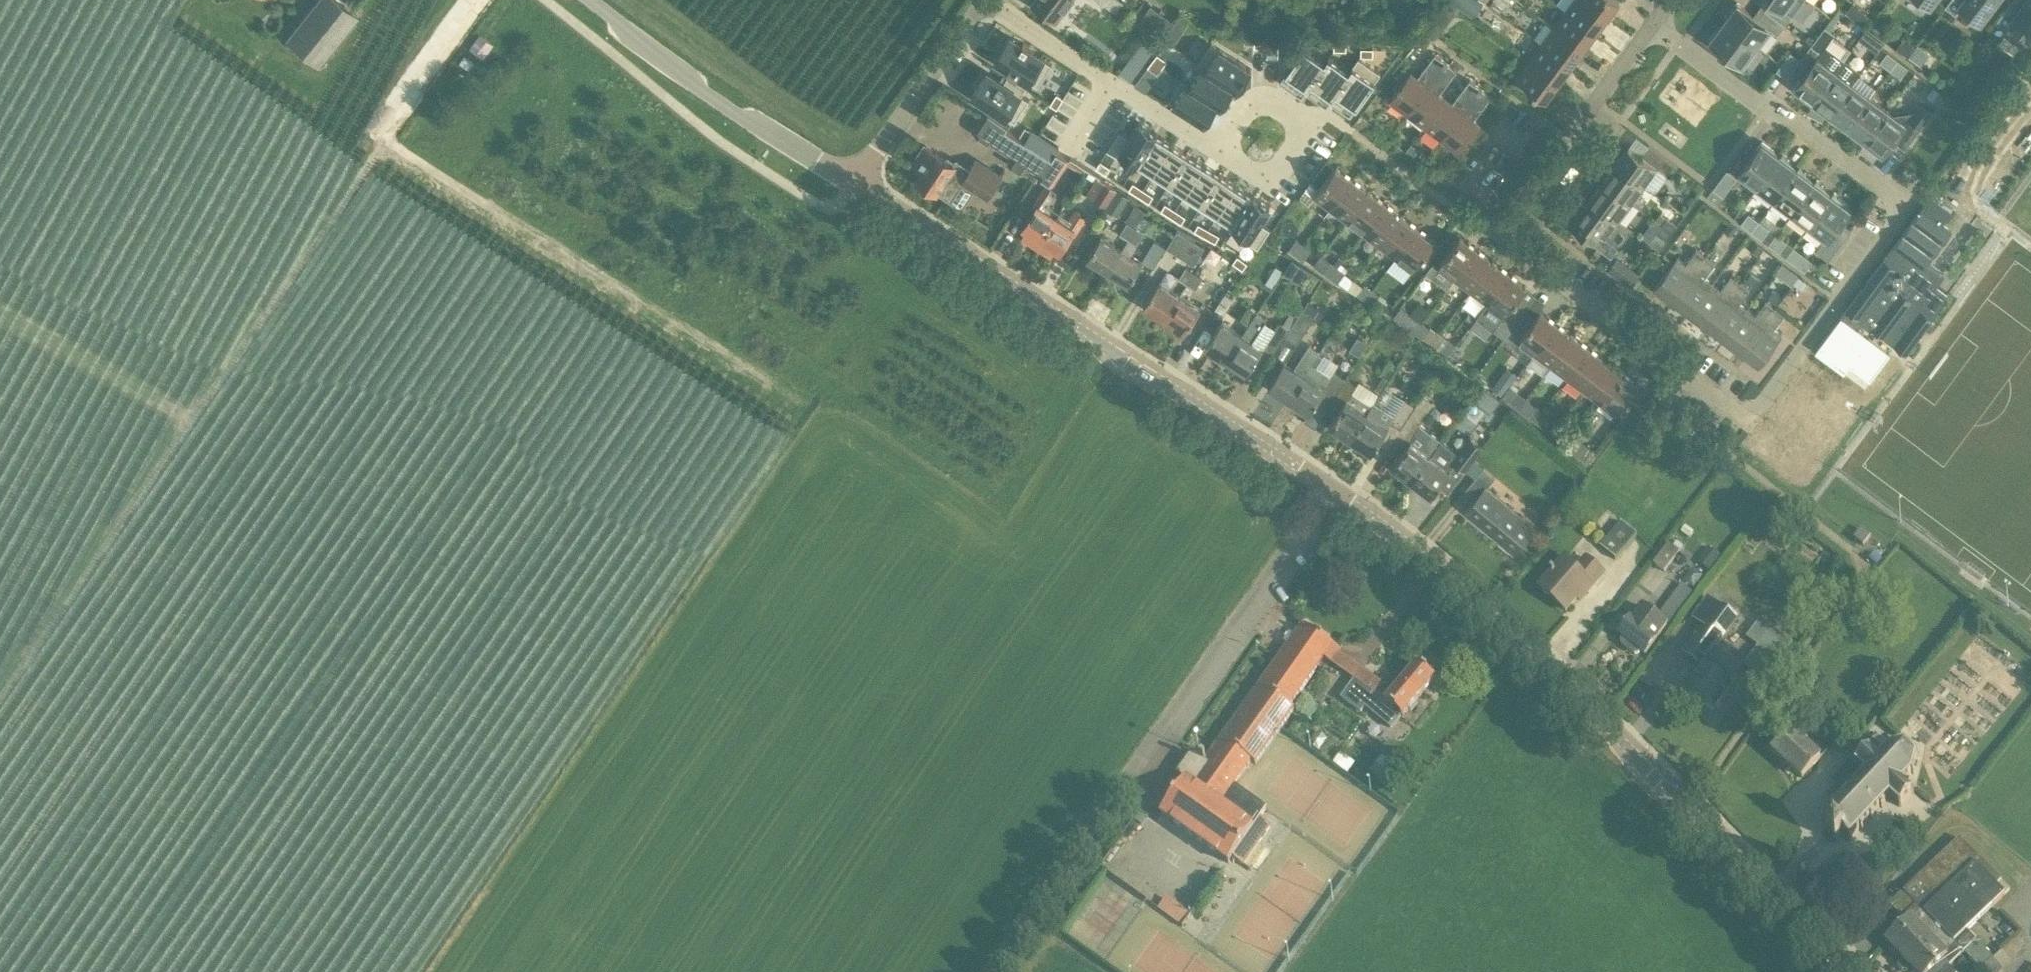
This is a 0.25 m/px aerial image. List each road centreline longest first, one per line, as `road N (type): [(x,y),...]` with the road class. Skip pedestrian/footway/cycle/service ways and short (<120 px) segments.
road 1 (tertiary): [(1854,971),(1479,602),(1331,491)]
road 2 (residential): [(1653,25),(1882,188),(1897,210),(1749,422),(1743,417)]
road 3 (tertiary): [(1331,491),(858,185)]
road 4 (residential): [(1743,417),(1520,253),(1510,237),(1516,206),(1653,25)]
road 5 (unclassified): [(1116,796),(1331,491)]
road 6 (tertiary): [(858,185),(583,0)]
road 7 (residential): [(858,185),(989,4)]
road 8 (residential): [(1224,150),(1278,185),(1324,121),(1287,97),(1253,107)]
road 9 (residential): [(1097,73),(1061,129),(1090,148),(1126,92)]
road 10 (residential): [(989,4),(1097,73)]

